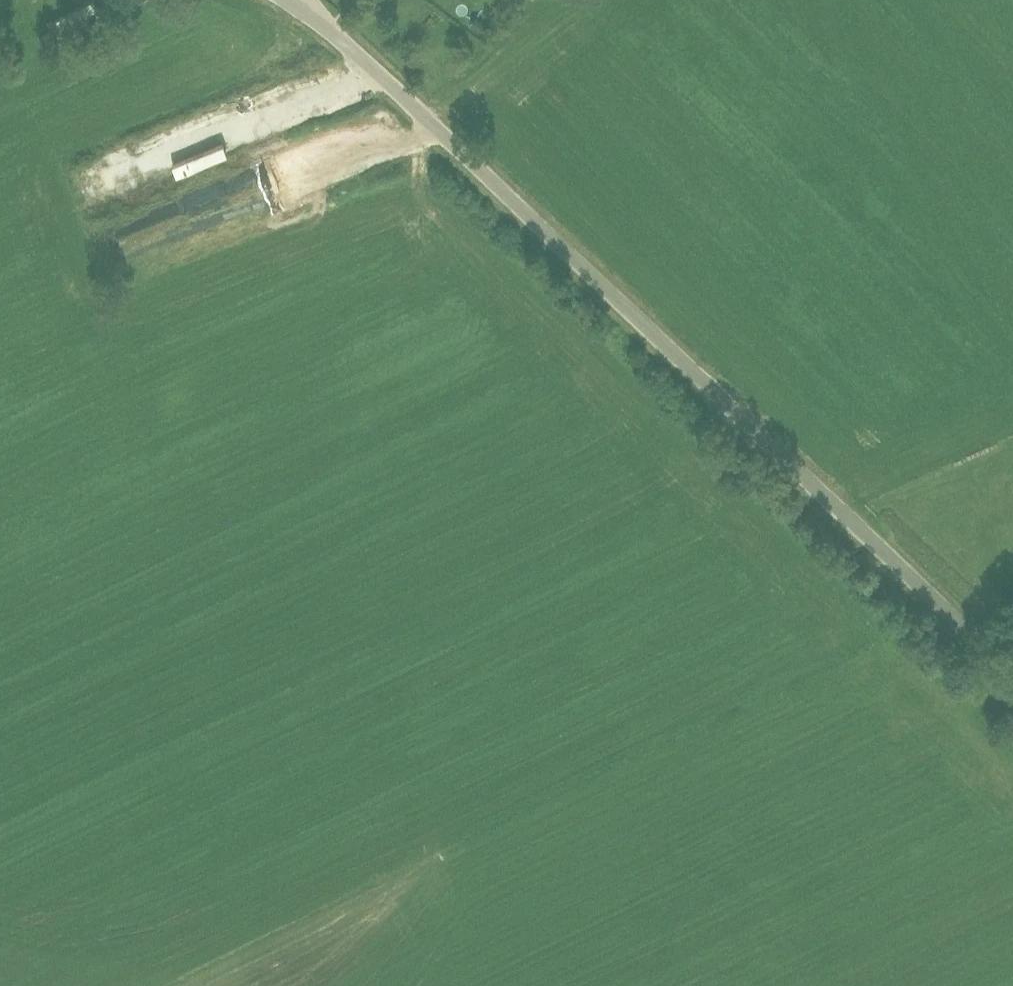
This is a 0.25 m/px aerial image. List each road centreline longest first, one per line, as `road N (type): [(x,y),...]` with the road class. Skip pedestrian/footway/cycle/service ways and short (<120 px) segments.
road 1 (unclassified): [(1012,676),(364,60),(289,0)]

